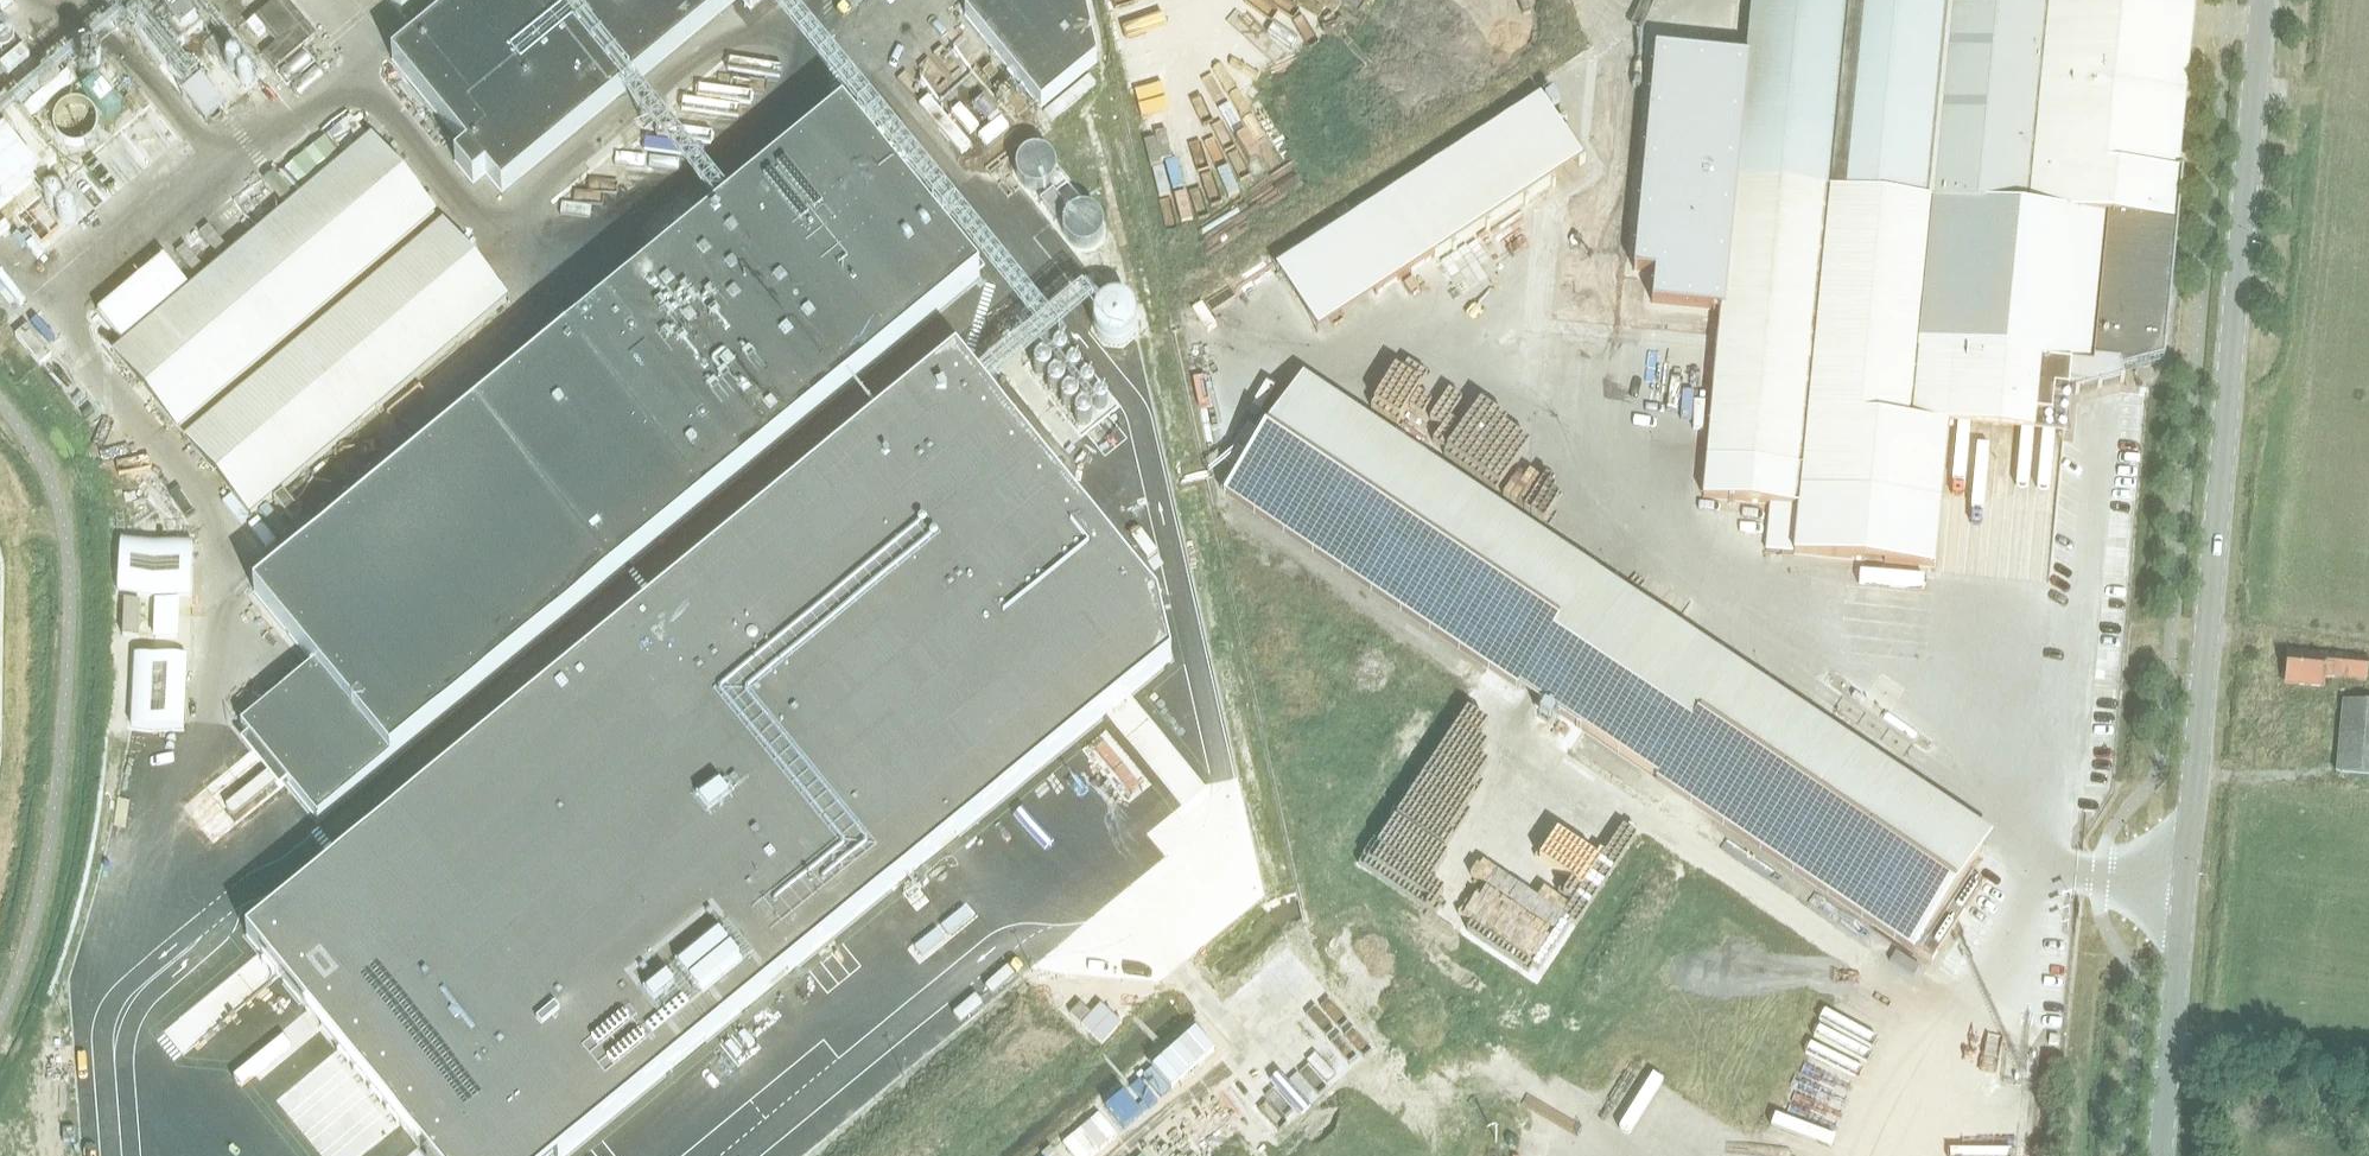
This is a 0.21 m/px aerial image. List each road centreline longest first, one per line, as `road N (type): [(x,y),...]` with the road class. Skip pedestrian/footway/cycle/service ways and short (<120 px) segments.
road 1 (unclassified): [(2166,1155),(2260,0)]

